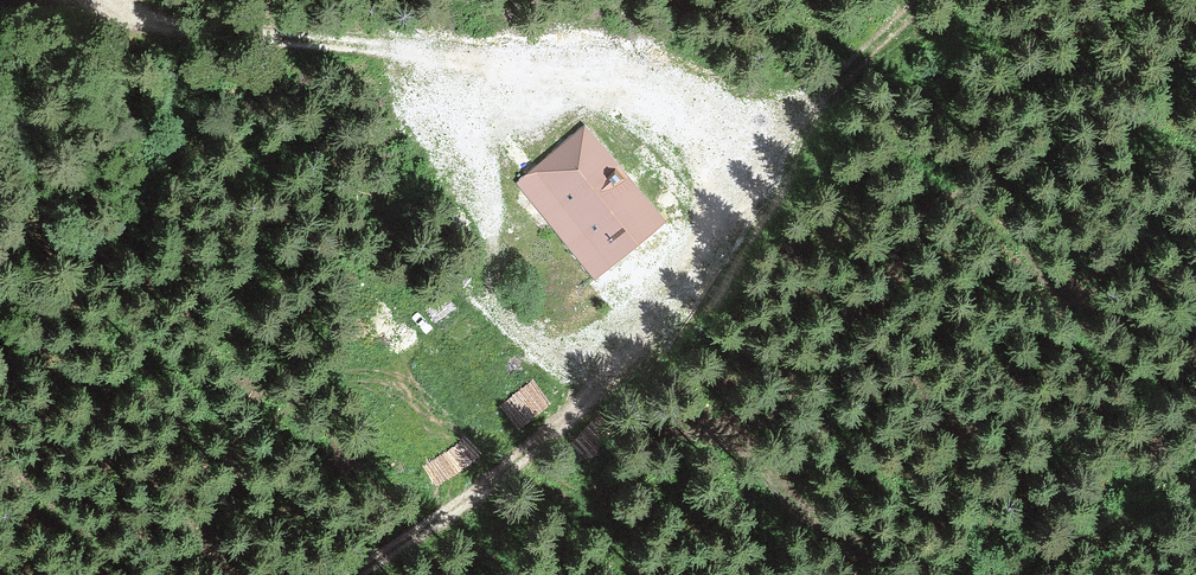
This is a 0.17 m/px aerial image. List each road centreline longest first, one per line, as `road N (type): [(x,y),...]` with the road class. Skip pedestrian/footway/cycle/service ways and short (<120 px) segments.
road 1 (track): [(118,0),(189,26),(689,88),(729,102),(759,135)]
road 2 (track): [(348,574),(566,420),(654,336),(761,157),(759,135)]
road 3 (unclassified): [(761,157),(938,0)]

